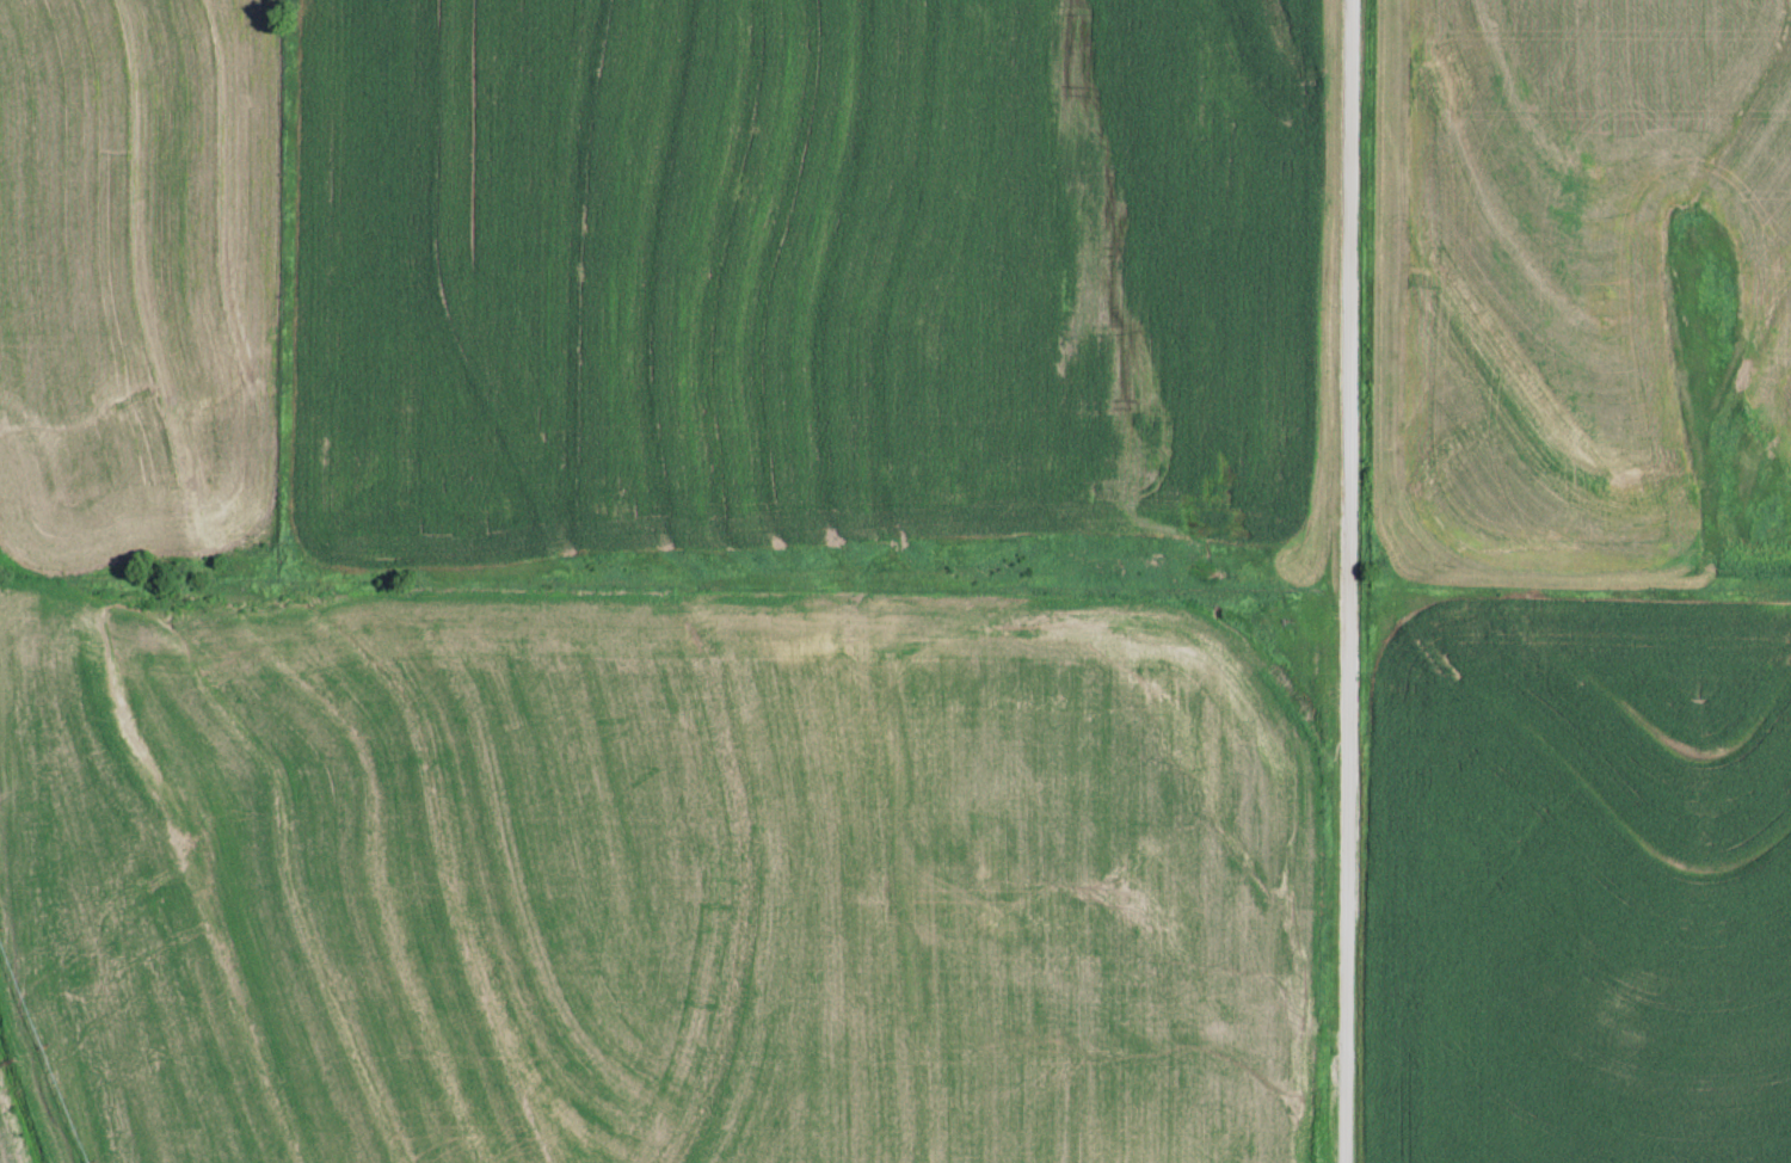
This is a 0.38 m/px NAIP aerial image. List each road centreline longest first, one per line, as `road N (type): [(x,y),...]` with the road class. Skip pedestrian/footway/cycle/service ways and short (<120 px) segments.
road 1 (residential): [(1344,1162),(1350,0)]

